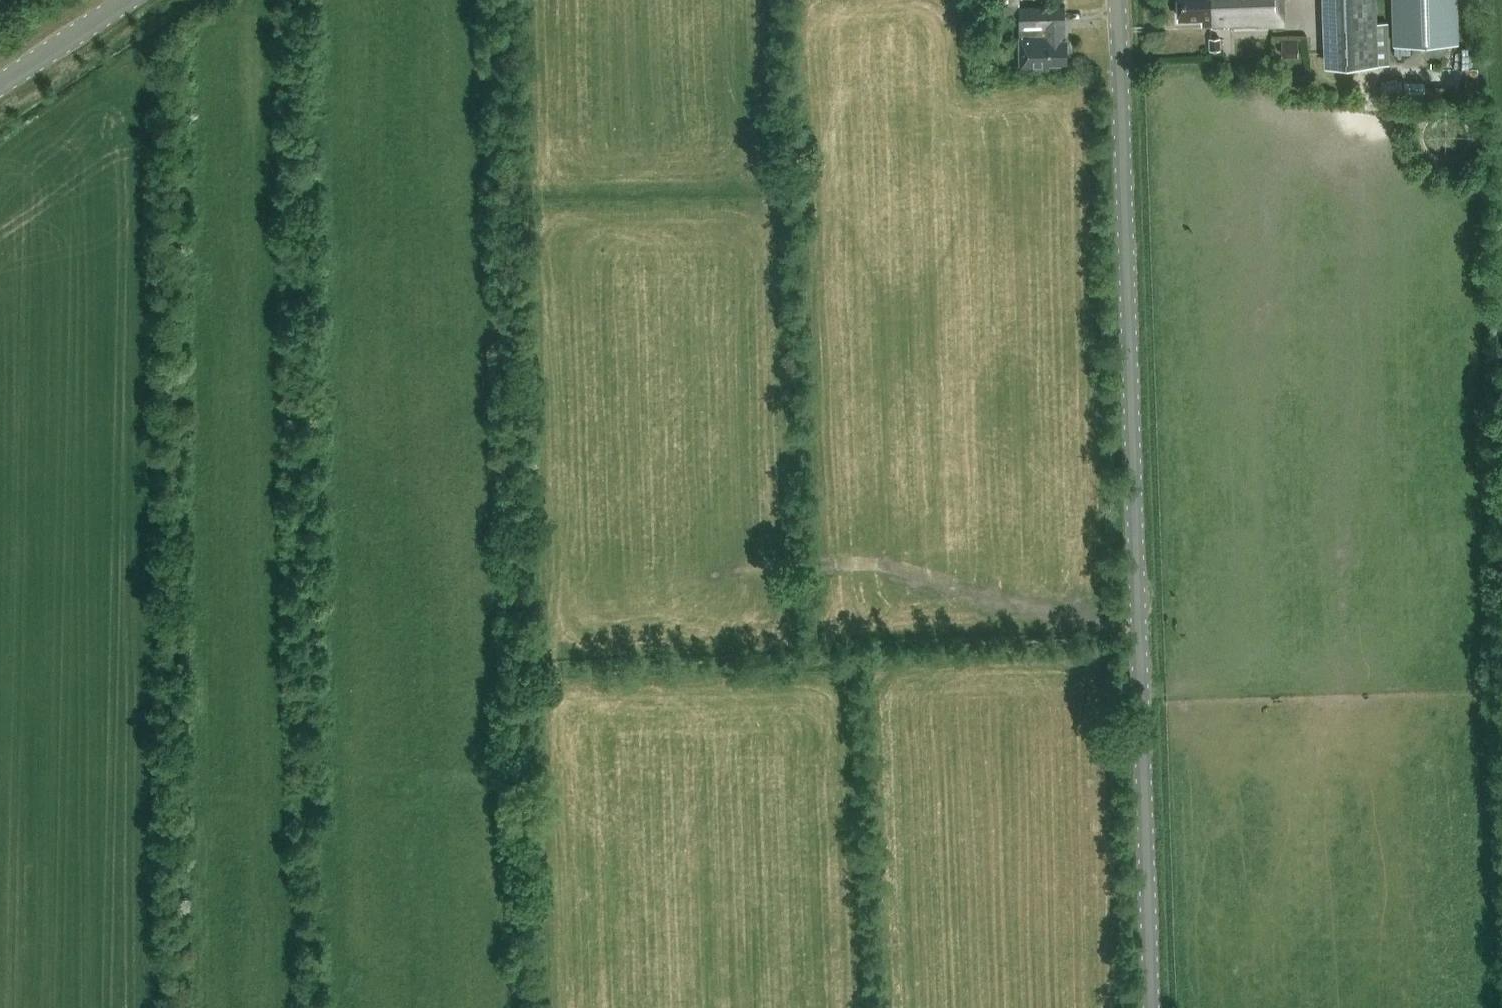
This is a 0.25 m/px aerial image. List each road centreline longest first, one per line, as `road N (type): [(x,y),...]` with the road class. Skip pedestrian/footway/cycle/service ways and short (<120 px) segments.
road 1 (unclassified): [(1117,0),(1152,1007)]
road 2 (unclassified): [(0,84),(126,0)]

